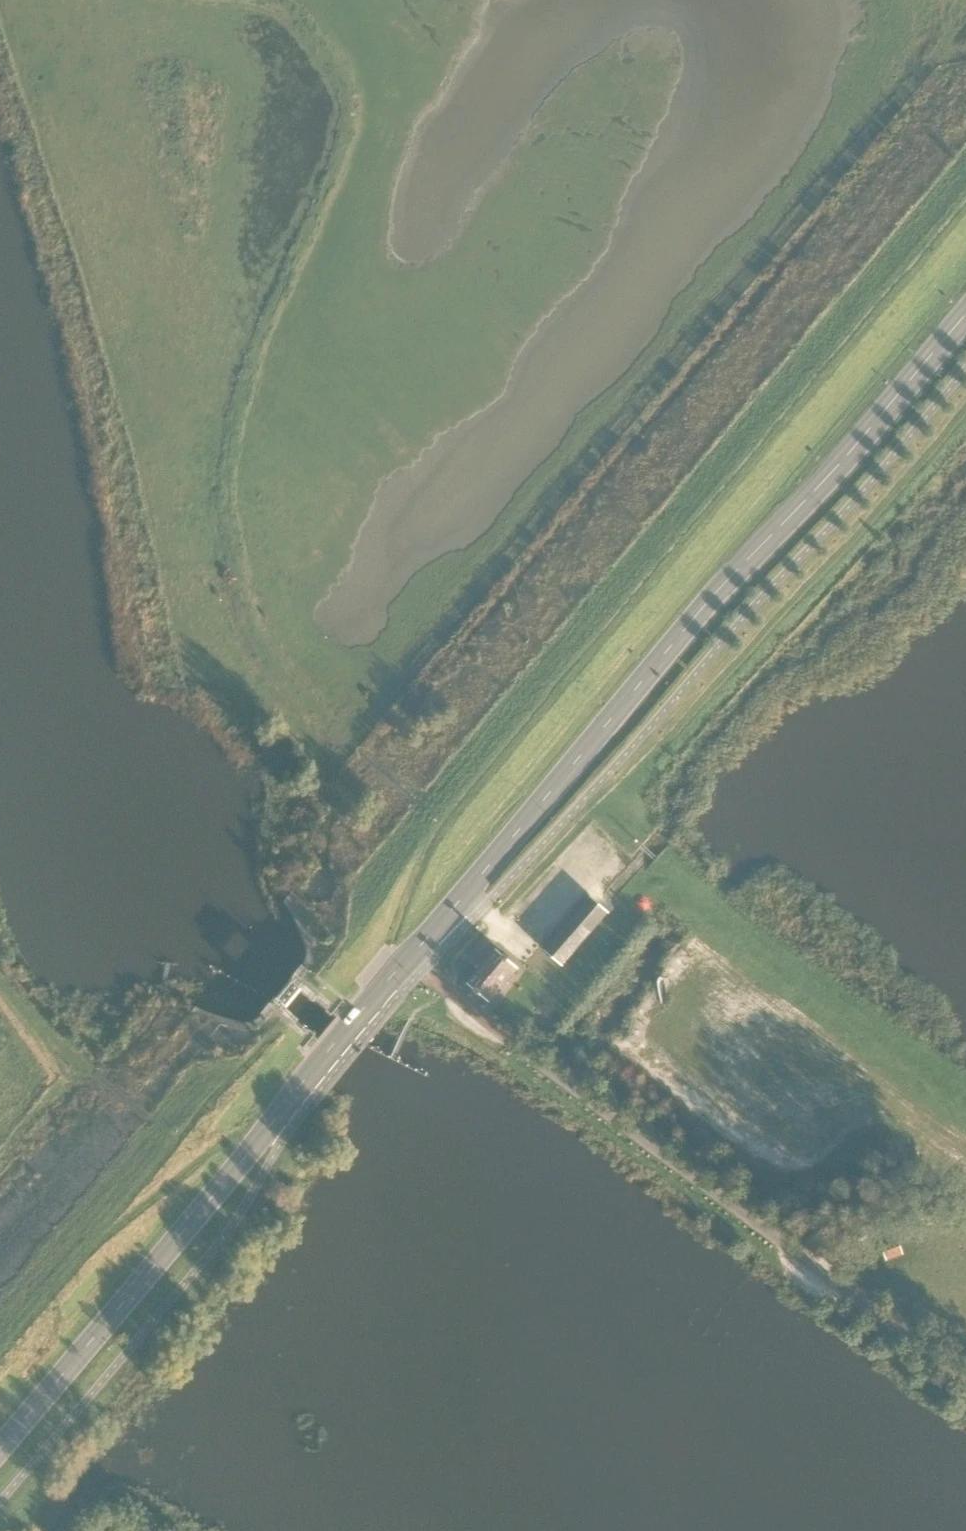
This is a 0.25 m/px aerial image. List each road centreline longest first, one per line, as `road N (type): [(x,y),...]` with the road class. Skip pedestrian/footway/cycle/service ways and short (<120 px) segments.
road 1 (primary): [(0,1448),(352,1022),(965,316)]

